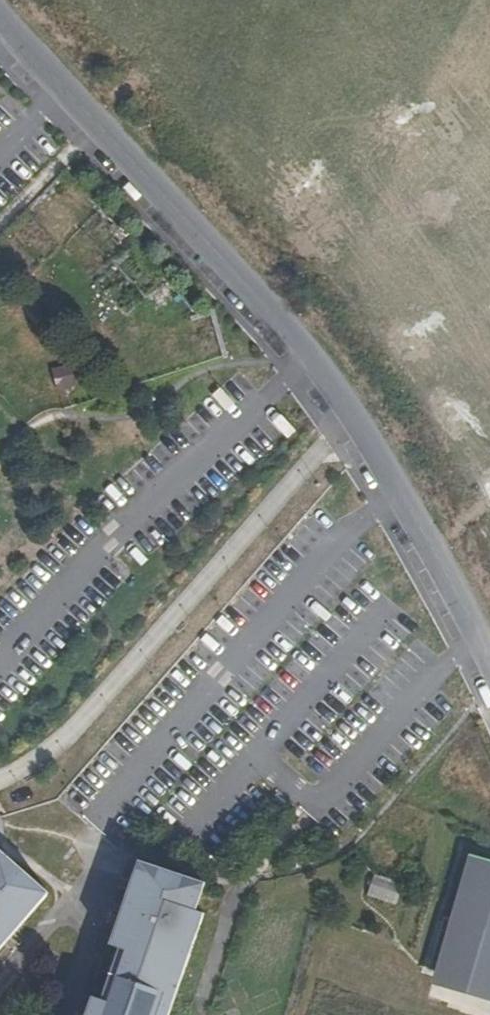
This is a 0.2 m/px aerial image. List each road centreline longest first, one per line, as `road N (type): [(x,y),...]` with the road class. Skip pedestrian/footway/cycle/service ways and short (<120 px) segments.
road 1 (residential): [(489,658),(383,463),(308,353),(0,20)]

